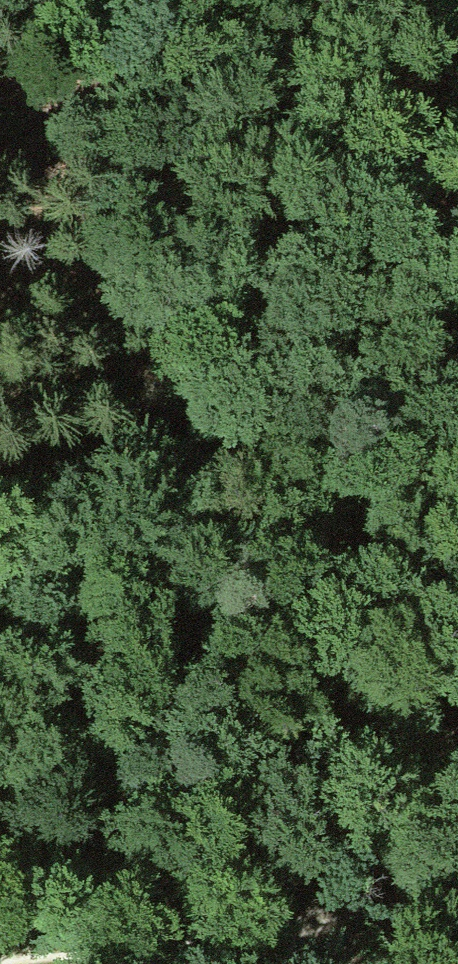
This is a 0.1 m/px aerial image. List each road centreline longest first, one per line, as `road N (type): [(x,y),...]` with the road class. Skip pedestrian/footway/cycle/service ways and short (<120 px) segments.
road 1 (track): [(0,479),(457,366)]
road 2 (track): [(457,881),(214,948),(20,963)]
road 3 (track): [(295,0),(0,143)]

